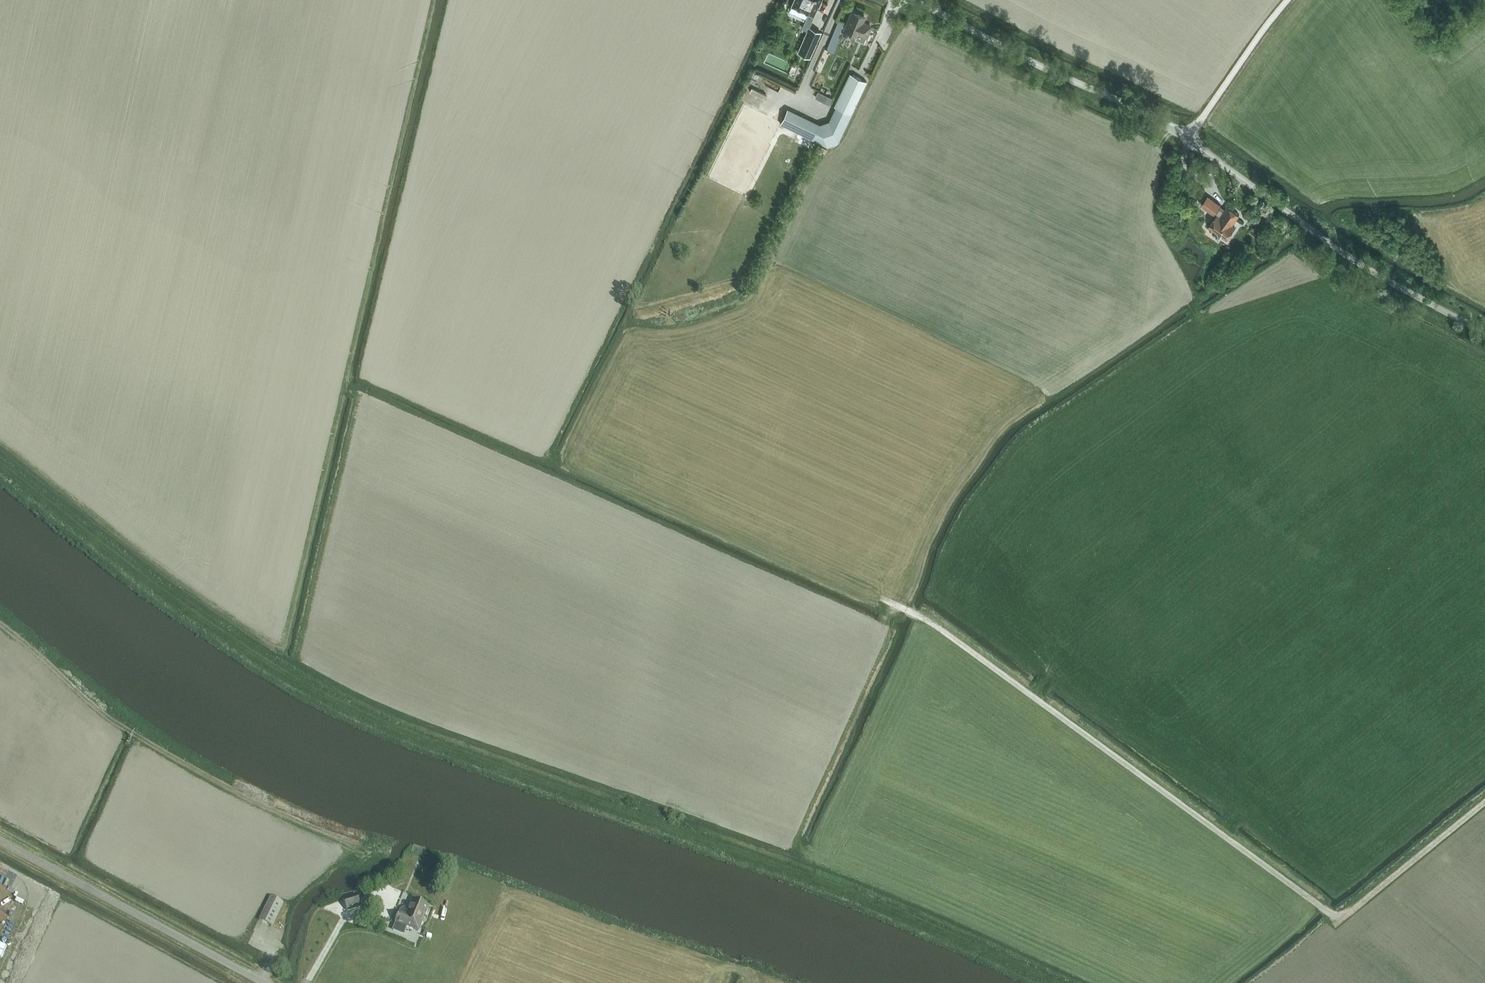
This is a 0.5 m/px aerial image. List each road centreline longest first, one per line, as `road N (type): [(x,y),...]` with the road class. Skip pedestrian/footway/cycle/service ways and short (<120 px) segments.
road 1 (track): [(1484,801),(1340,920),(939,628),(886,600)]
road 2 (unclassified): [(911,0),(1171,128),(1334,247),(1484,333)]
road 3 (unclassified): [(266,982),(0,840)]

